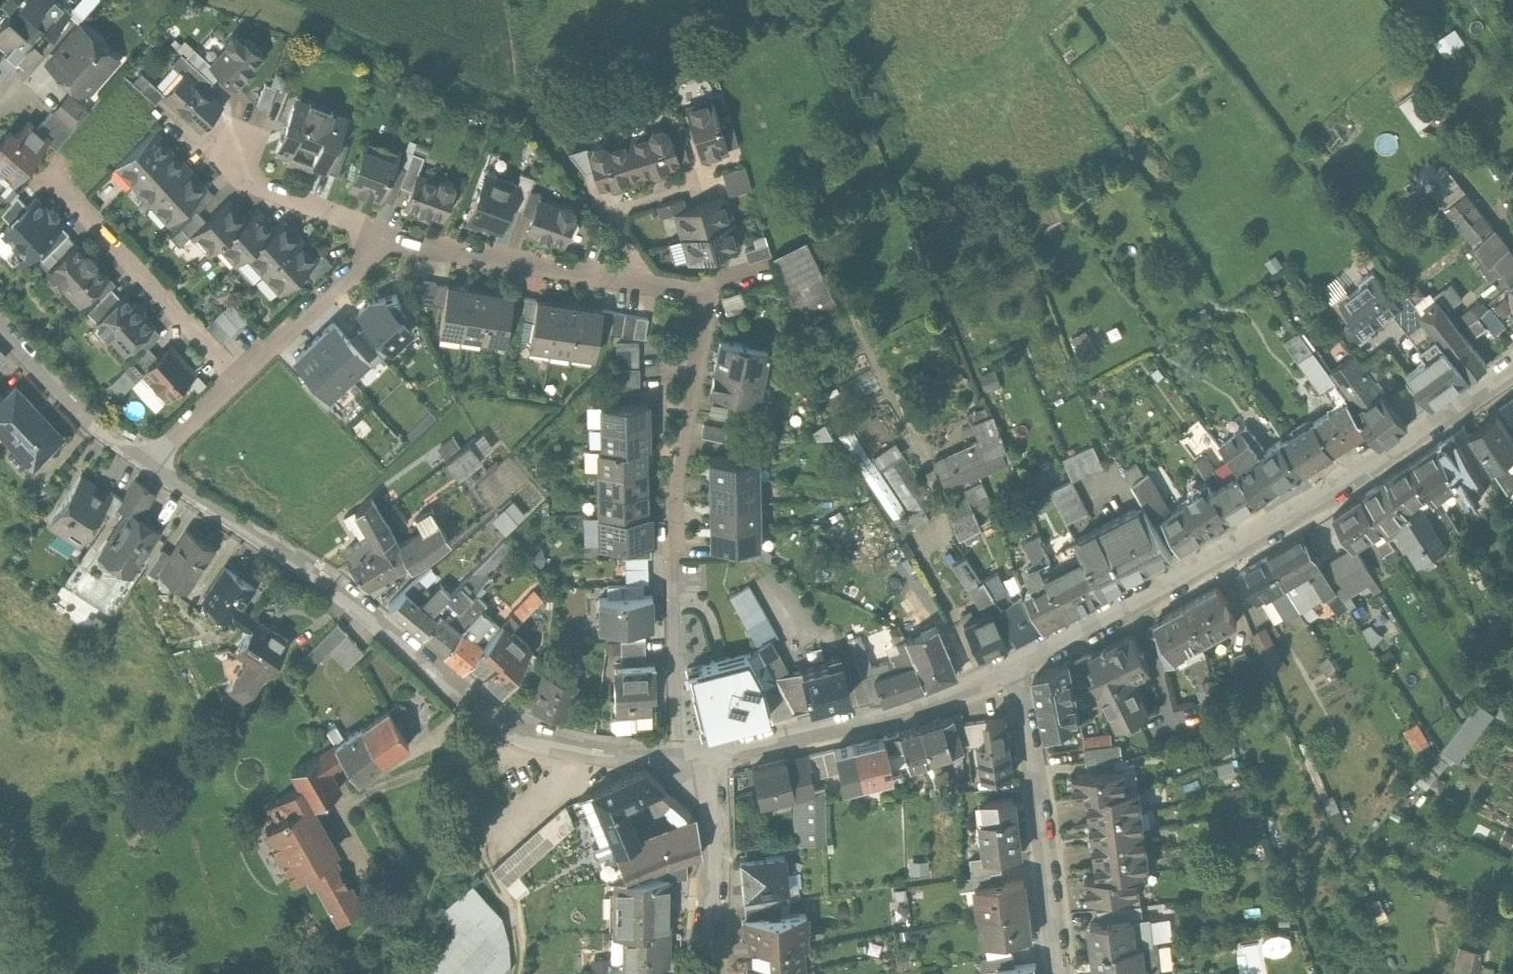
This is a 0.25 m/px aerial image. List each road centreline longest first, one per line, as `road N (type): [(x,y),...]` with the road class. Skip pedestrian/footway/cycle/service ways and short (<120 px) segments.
road 1 (residential): [(144,451),(309,565),(463,694),(521,729),(677,763)]
road 2 (residential): [(1512,366),(1316,503),(1009,661)]
road 3 (residential): [(703,293),(708,307),(673,501),(677,763)]
road 4 (residential): [(1009,661),(922,705),(677,763)]
road 5 (residential): [(1009,661),(1037,801),(1058,973)]
road 6 (residential): [(386,238),(653,286)]
road 7 (residential): [(236,374),(62,186)]
road 8 (residential): [(677,763),(715,840),(709,973)]
road 9 (residential): [(386,238),(236,374)]
road 10 (residential): [(0,319),(144,451)]
road 11 (residential): [(231,138),(250,182),(386,238)]
road 12 (residential): [(653,286),(604,220),(696,192)]

